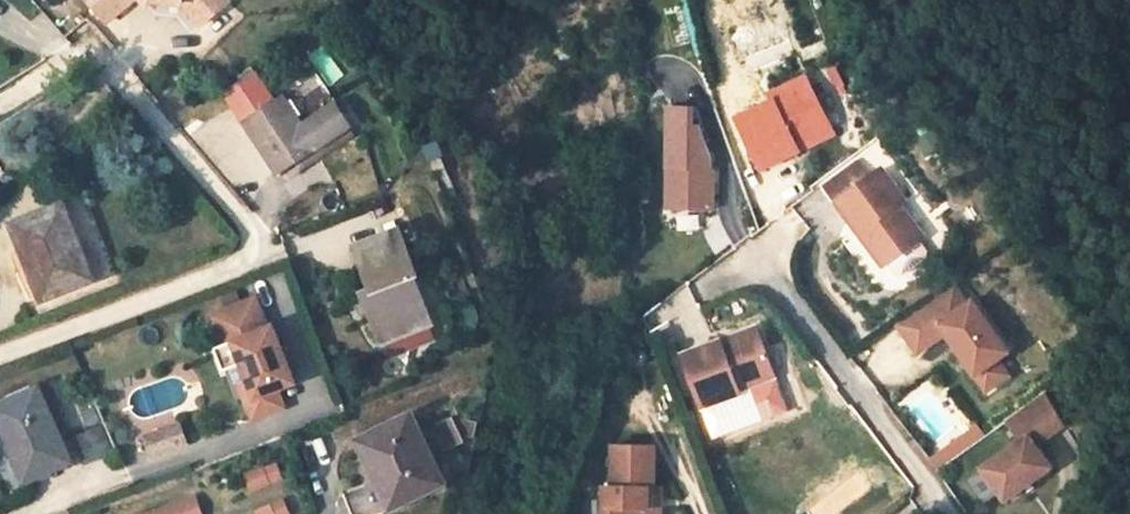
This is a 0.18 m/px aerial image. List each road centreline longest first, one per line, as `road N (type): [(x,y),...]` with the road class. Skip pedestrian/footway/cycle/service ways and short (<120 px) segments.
road 1 (residential): [(126,82),(247,222),(247,256),(0,355)]
road 2 (residential): [(754,253),(950,513)]

